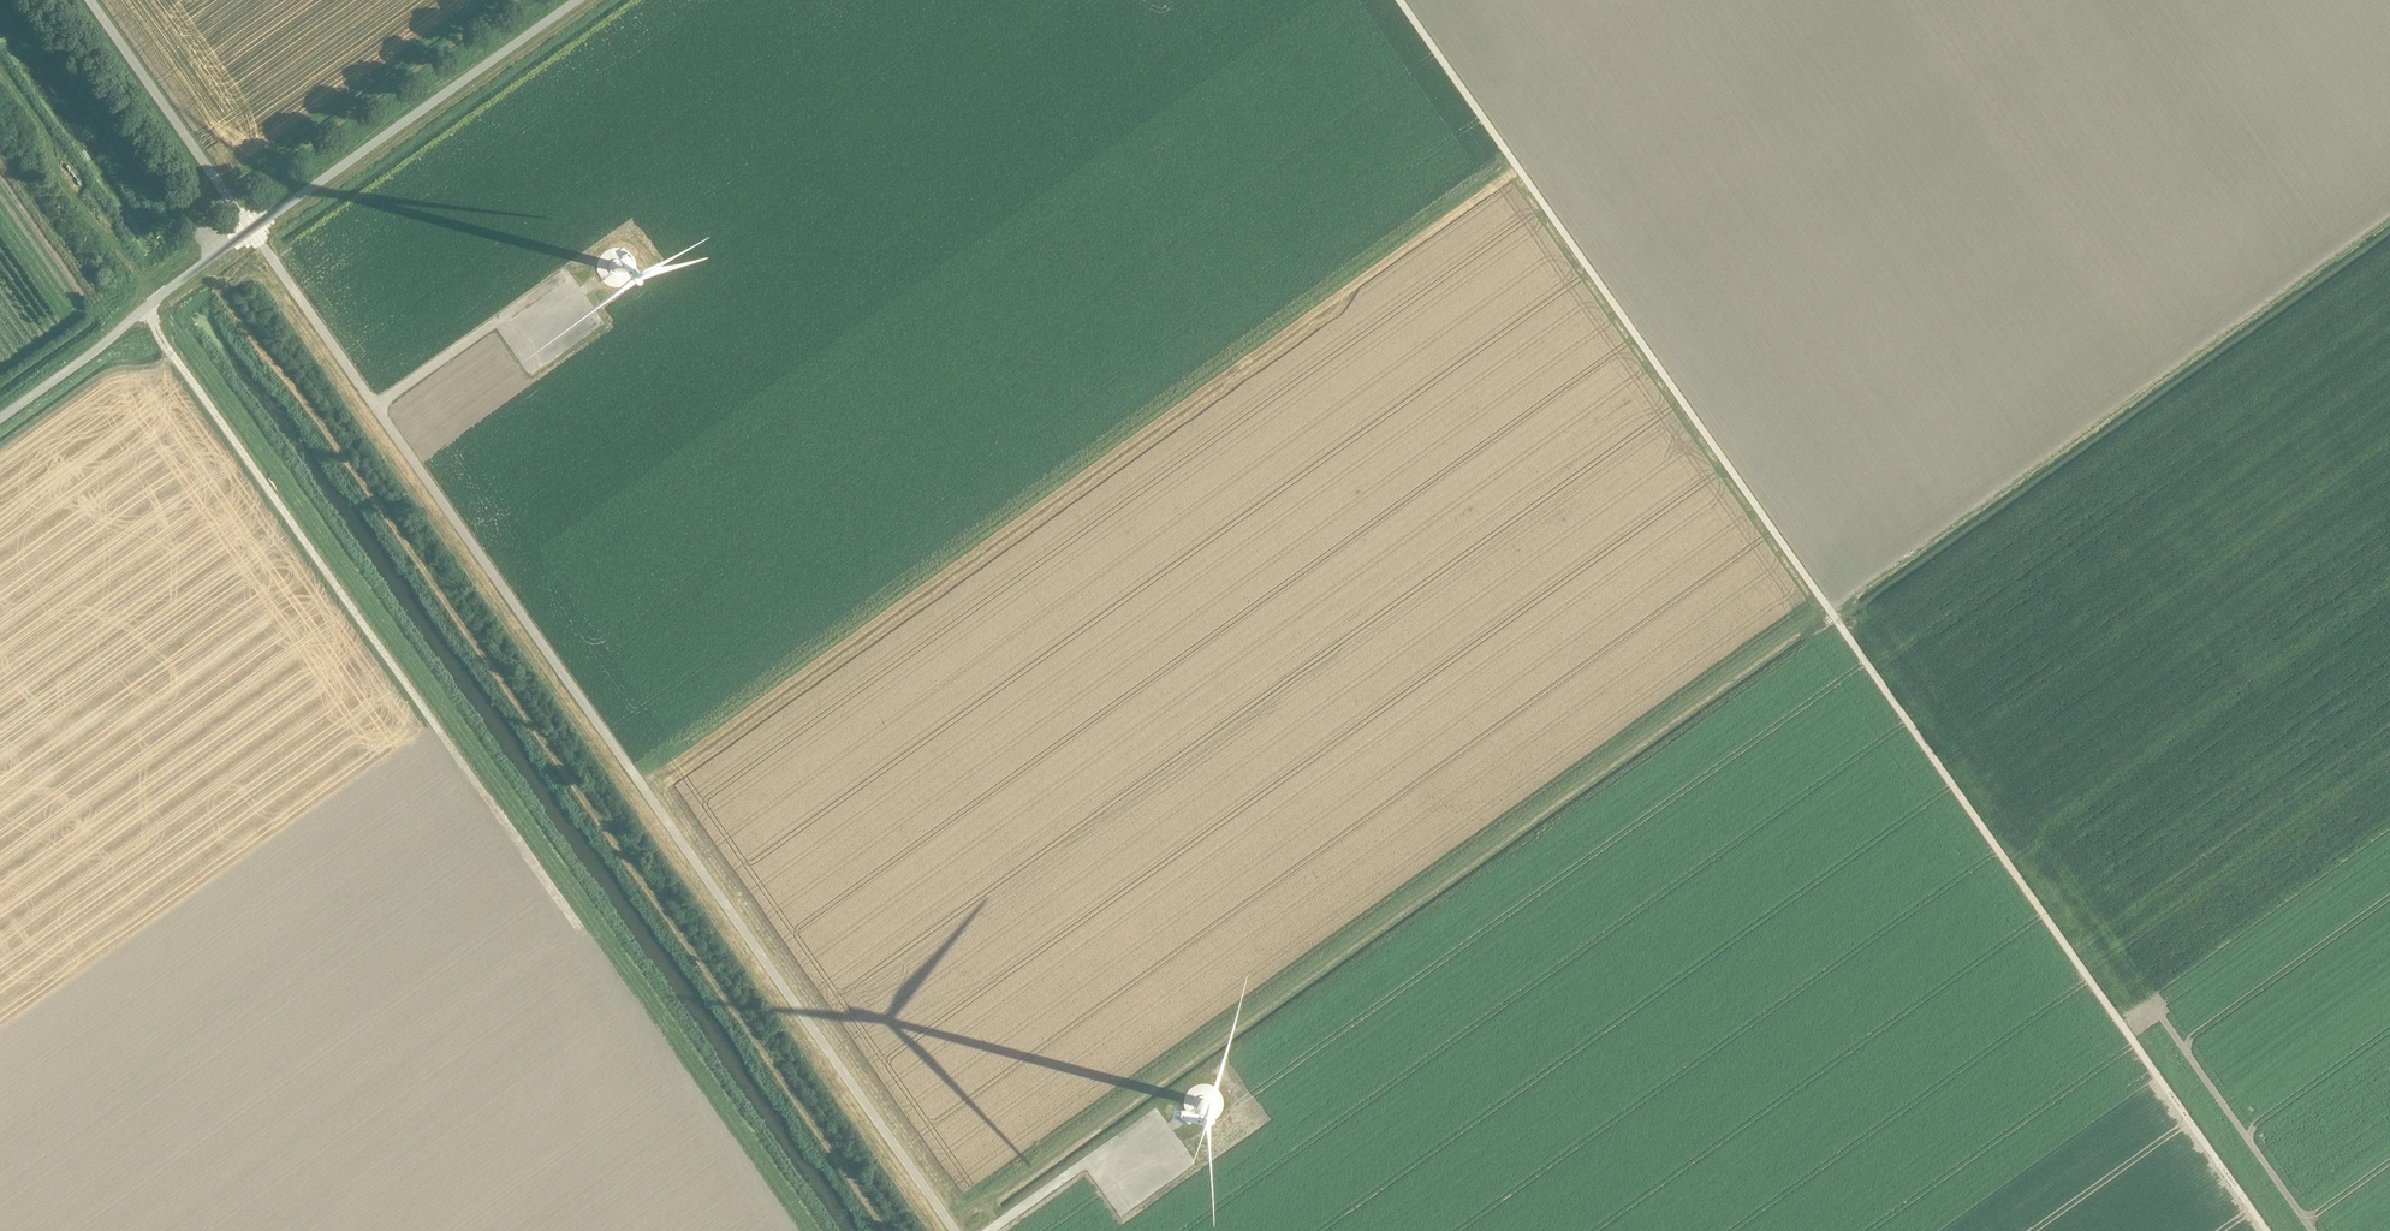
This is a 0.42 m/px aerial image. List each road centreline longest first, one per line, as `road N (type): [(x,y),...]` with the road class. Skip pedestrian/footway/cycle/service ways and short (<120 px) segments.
road 1 (unclassified): [(0,418),(578,0)]
road 2 (track): [(0,66),(52,139),(52,165),(153,303)]

